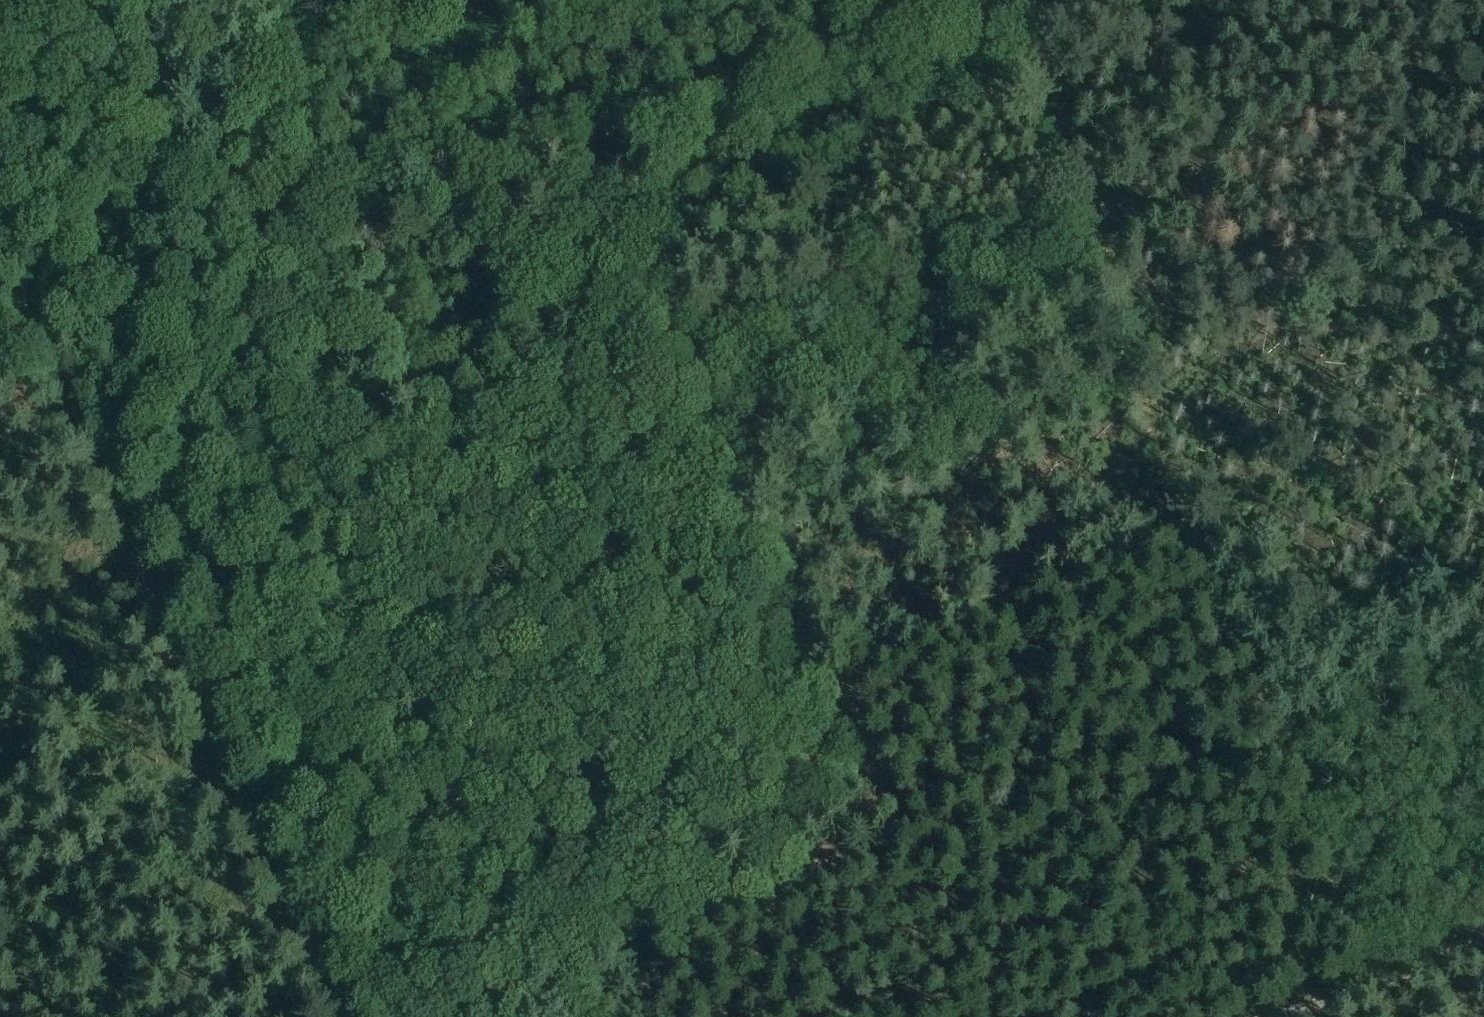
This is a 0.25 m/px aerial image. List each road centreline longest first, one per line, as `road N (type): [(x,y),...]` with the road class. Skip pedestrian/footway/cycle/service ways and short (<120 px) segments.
road 1 (track): [(0,411),(36,347),(600,133),(787,584),(799,661),(1195,513),(991,0)]
road 2 (track): [(0,179),(36,324),(130,556),(343,1016)]
road 3 (track): [(1288,1016),(1483,935)]

